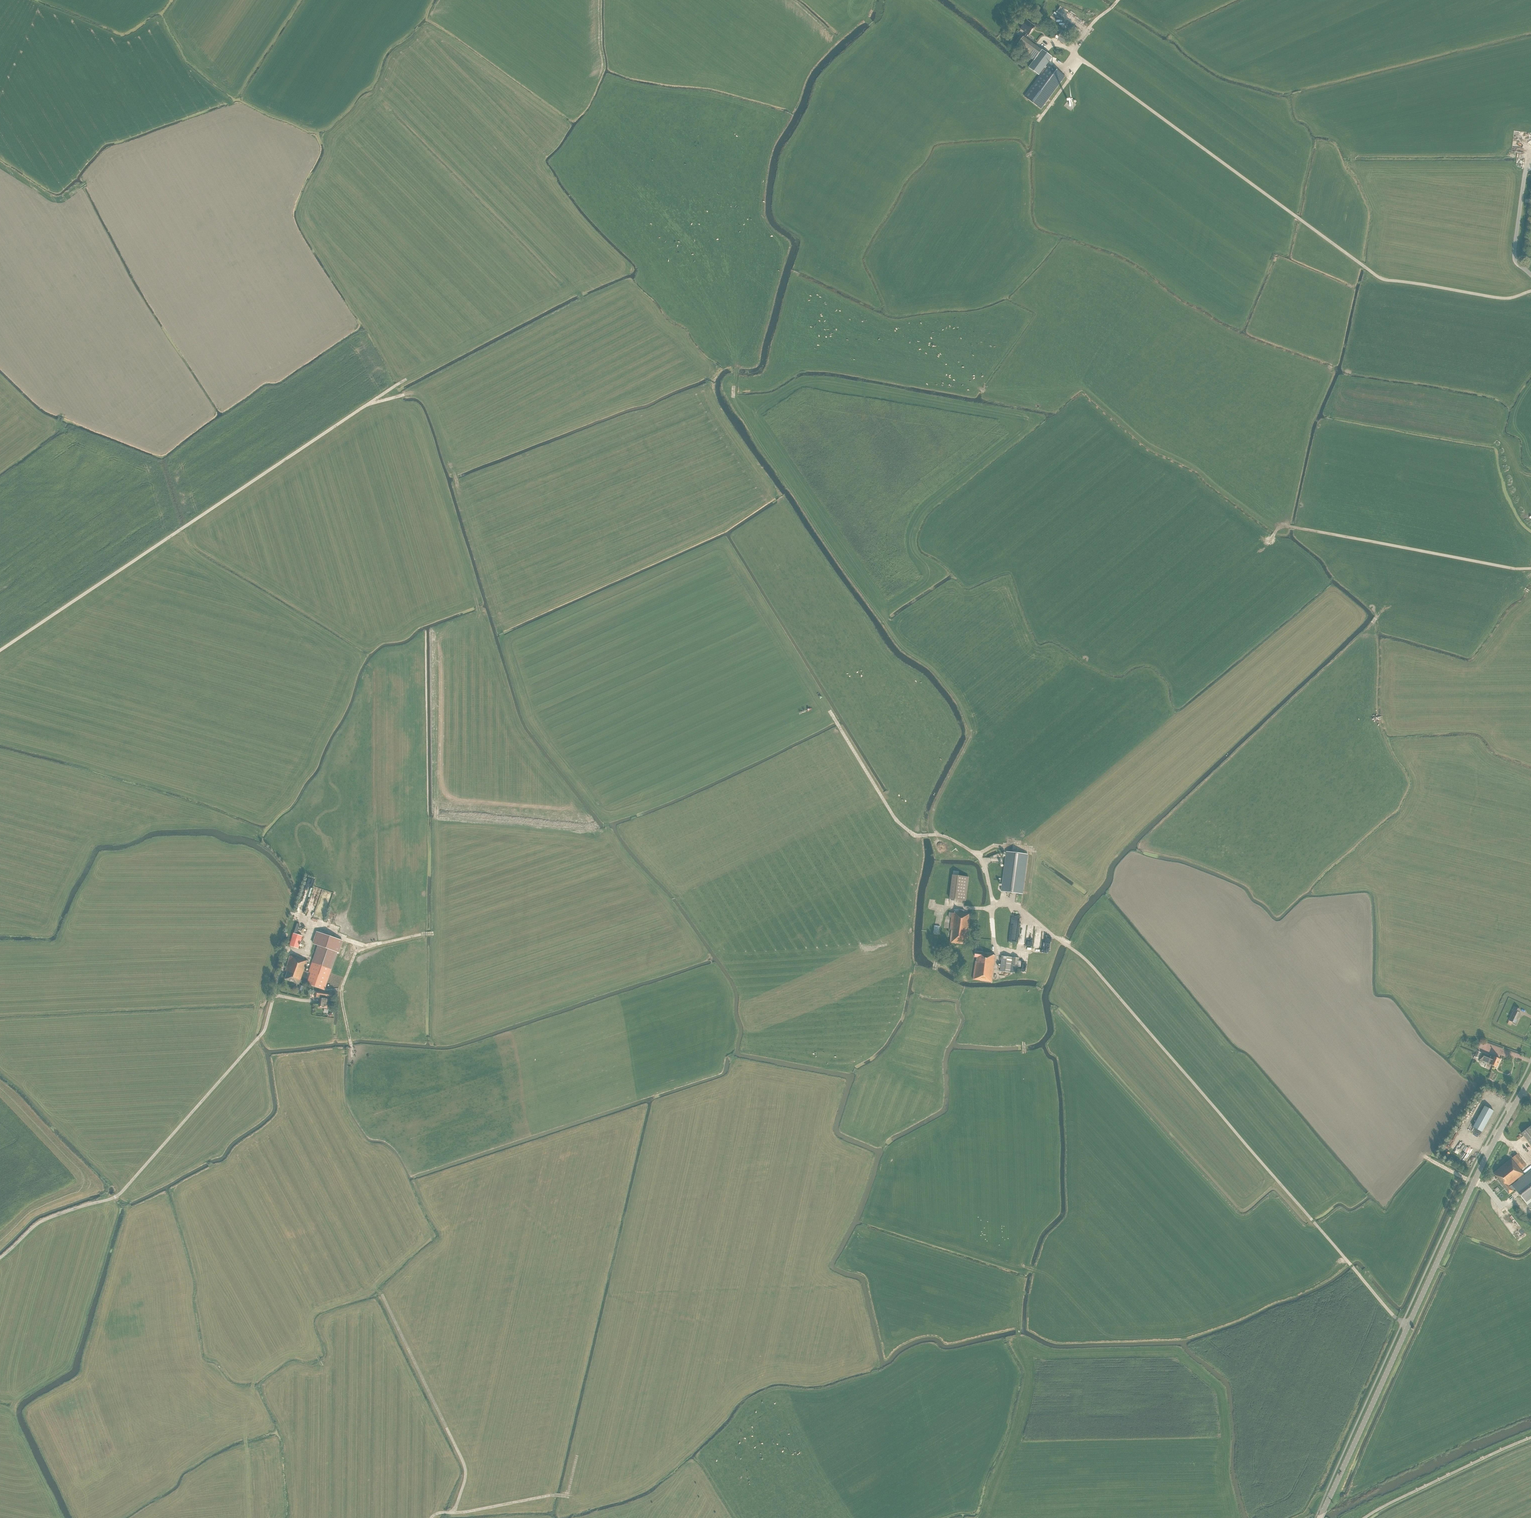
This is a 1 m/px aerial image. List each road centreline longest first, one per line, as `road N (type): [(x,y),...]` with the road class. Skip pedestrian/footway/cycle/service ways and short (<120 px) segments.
road 1 (track): [(0,650),(405,379)]
road 2 (track): [(977,854),(946,837),(914,835),(896,820),(756,596)]
road 3 (tertiary): [(1409,1325),(1530,1077)]
road 4 (track): [(1530,568),(1287,526),(1272,537)]
road 5 (track): [(454,1512),(465,1468),(382,1294)]
road 6 (tertiary): [(1321,1517),(1409,1325)]
road 7 (track): [(432,1517),(567,1496),(577,1456)]

